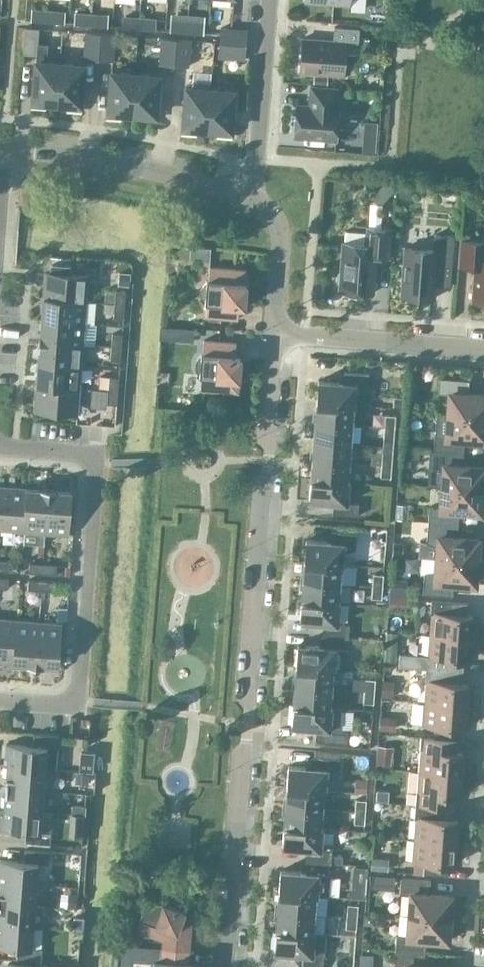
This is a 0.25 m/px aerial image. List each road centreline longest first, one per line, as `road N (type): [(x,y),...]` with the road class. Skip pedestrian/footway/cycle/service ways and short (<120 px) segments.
road 1 (residential): [(281,340),(231,966)]
road 2 (residential): [(0,449),(86,456),(98,471),(77,702),(64,711),(0,707)]
road 3 (residential): [(4,154),(87,159),(250,198)]
road 4 (residential): [(281,340),(483,355)]
road 5 (residential): [(250,198),(269,0)]
road 6 (residential): [(250,198),(277,222),(285,252),(281,340)]

